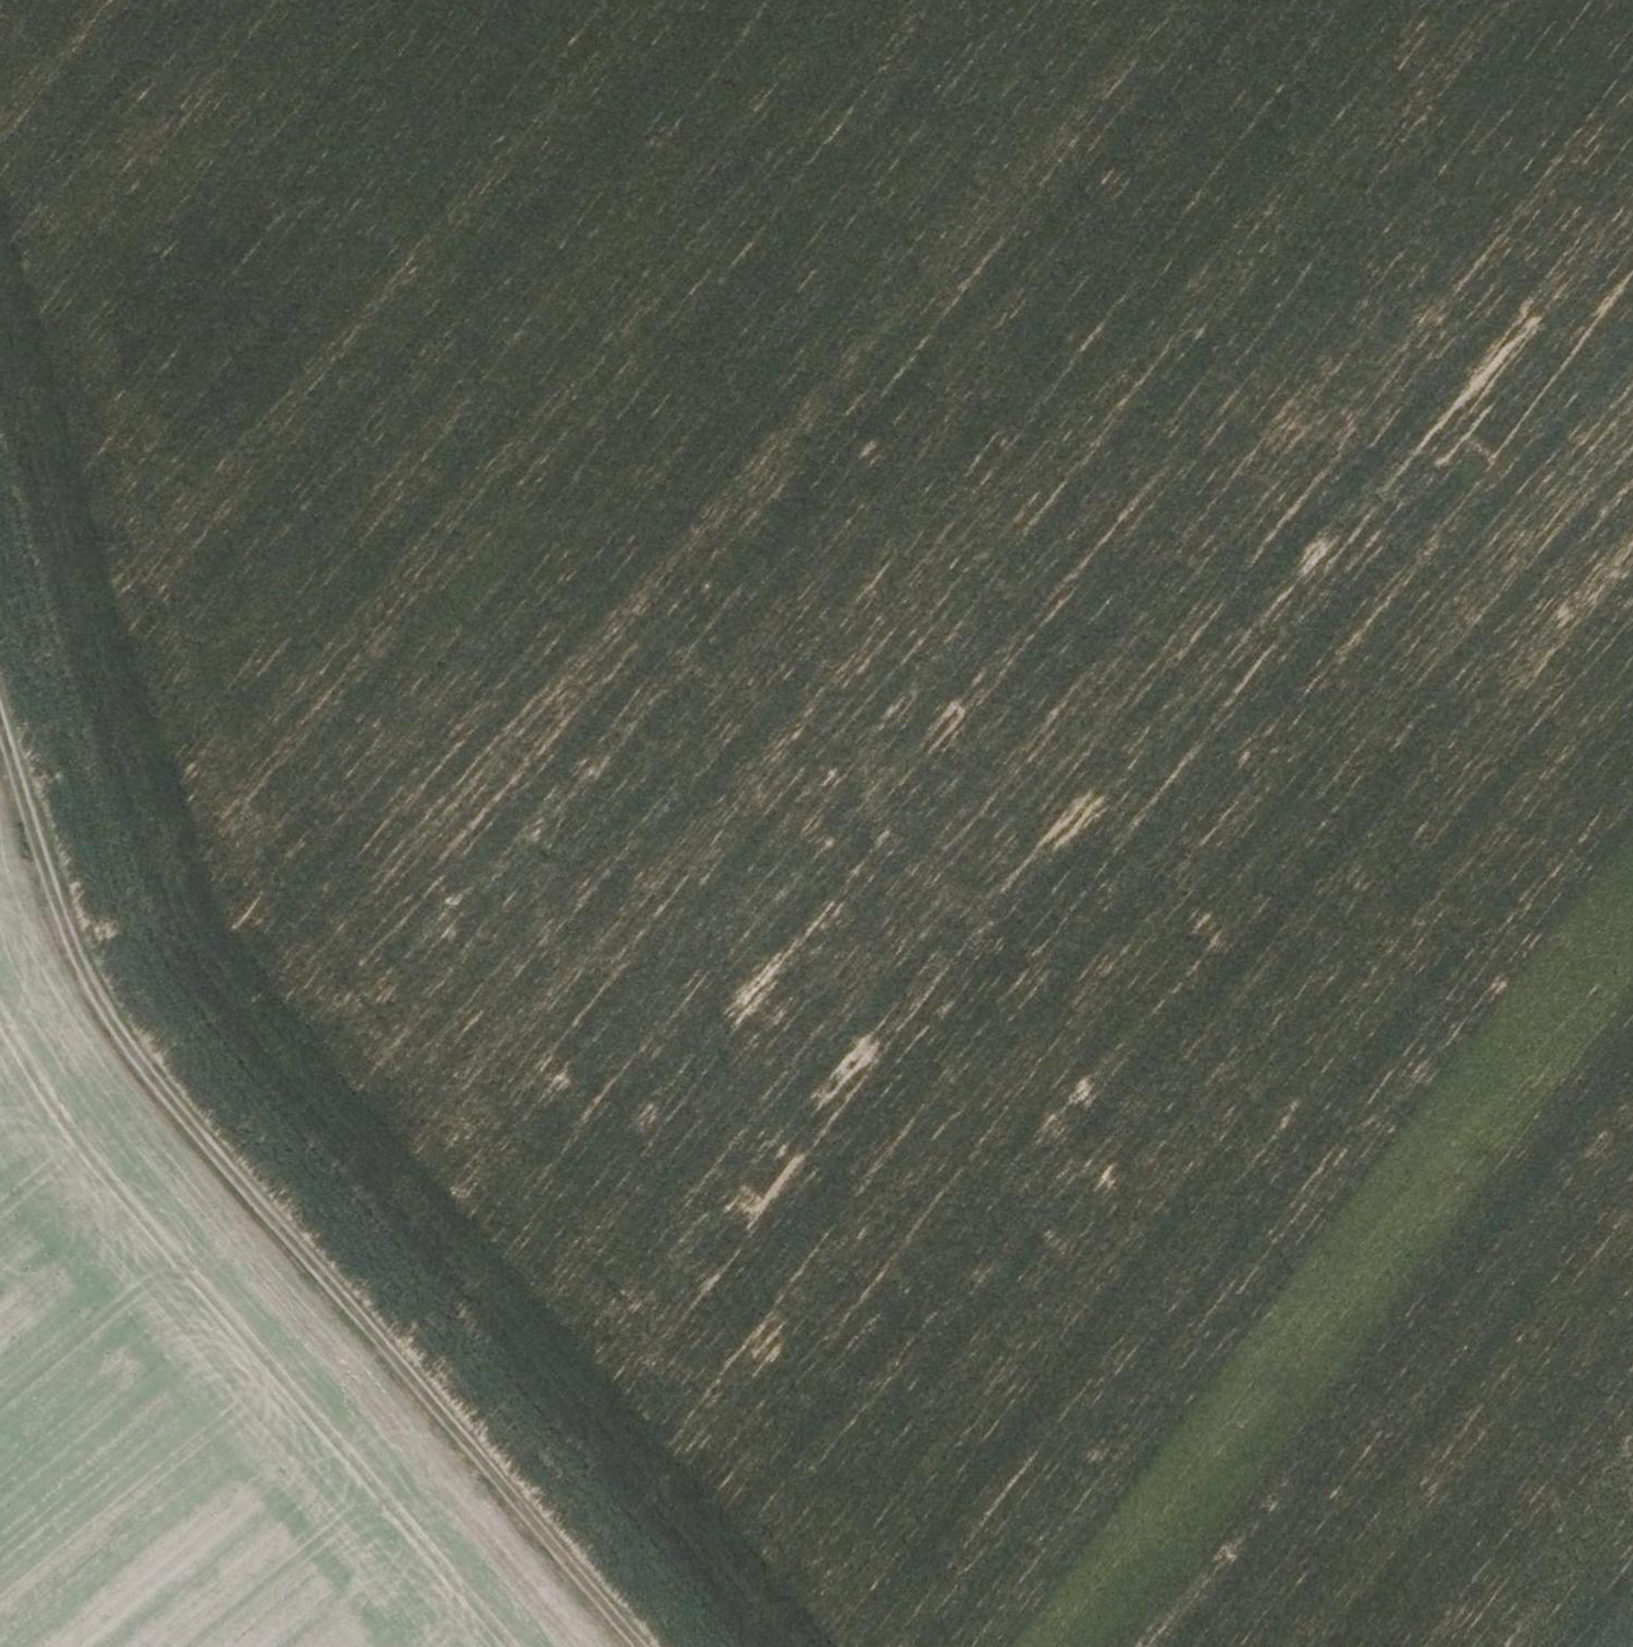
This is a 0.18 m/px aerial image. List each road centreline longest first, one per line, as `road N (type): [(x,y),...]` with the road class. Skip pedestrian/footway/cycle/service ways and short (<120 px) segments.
road 1 (track): [(0,684),(65,902),(142,1058),(636,1646)]

